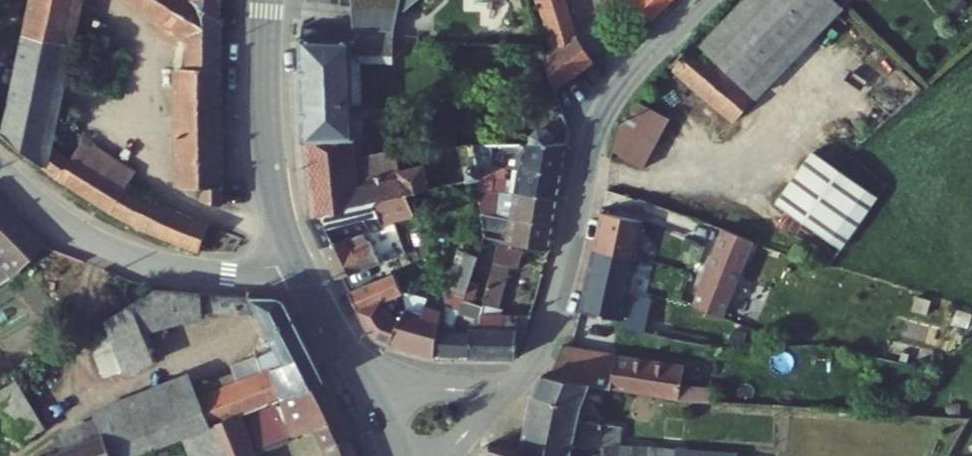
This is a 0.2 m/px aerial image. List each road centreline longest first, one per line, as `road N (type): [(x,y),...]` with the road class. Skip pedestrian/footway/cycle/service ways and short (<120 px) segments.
road 1 (unclassified): [(703,0),(606,104),(541,343),(519,374),(488,391)]
road 2 (unclassified): [(296,260),(240,273),(142,259),(76,229),(0,169)]
road 3 (unclassified): [(268,0),(270,154),(296,260)]
road 4 (tertiary): [(296,260),(373,406)]

